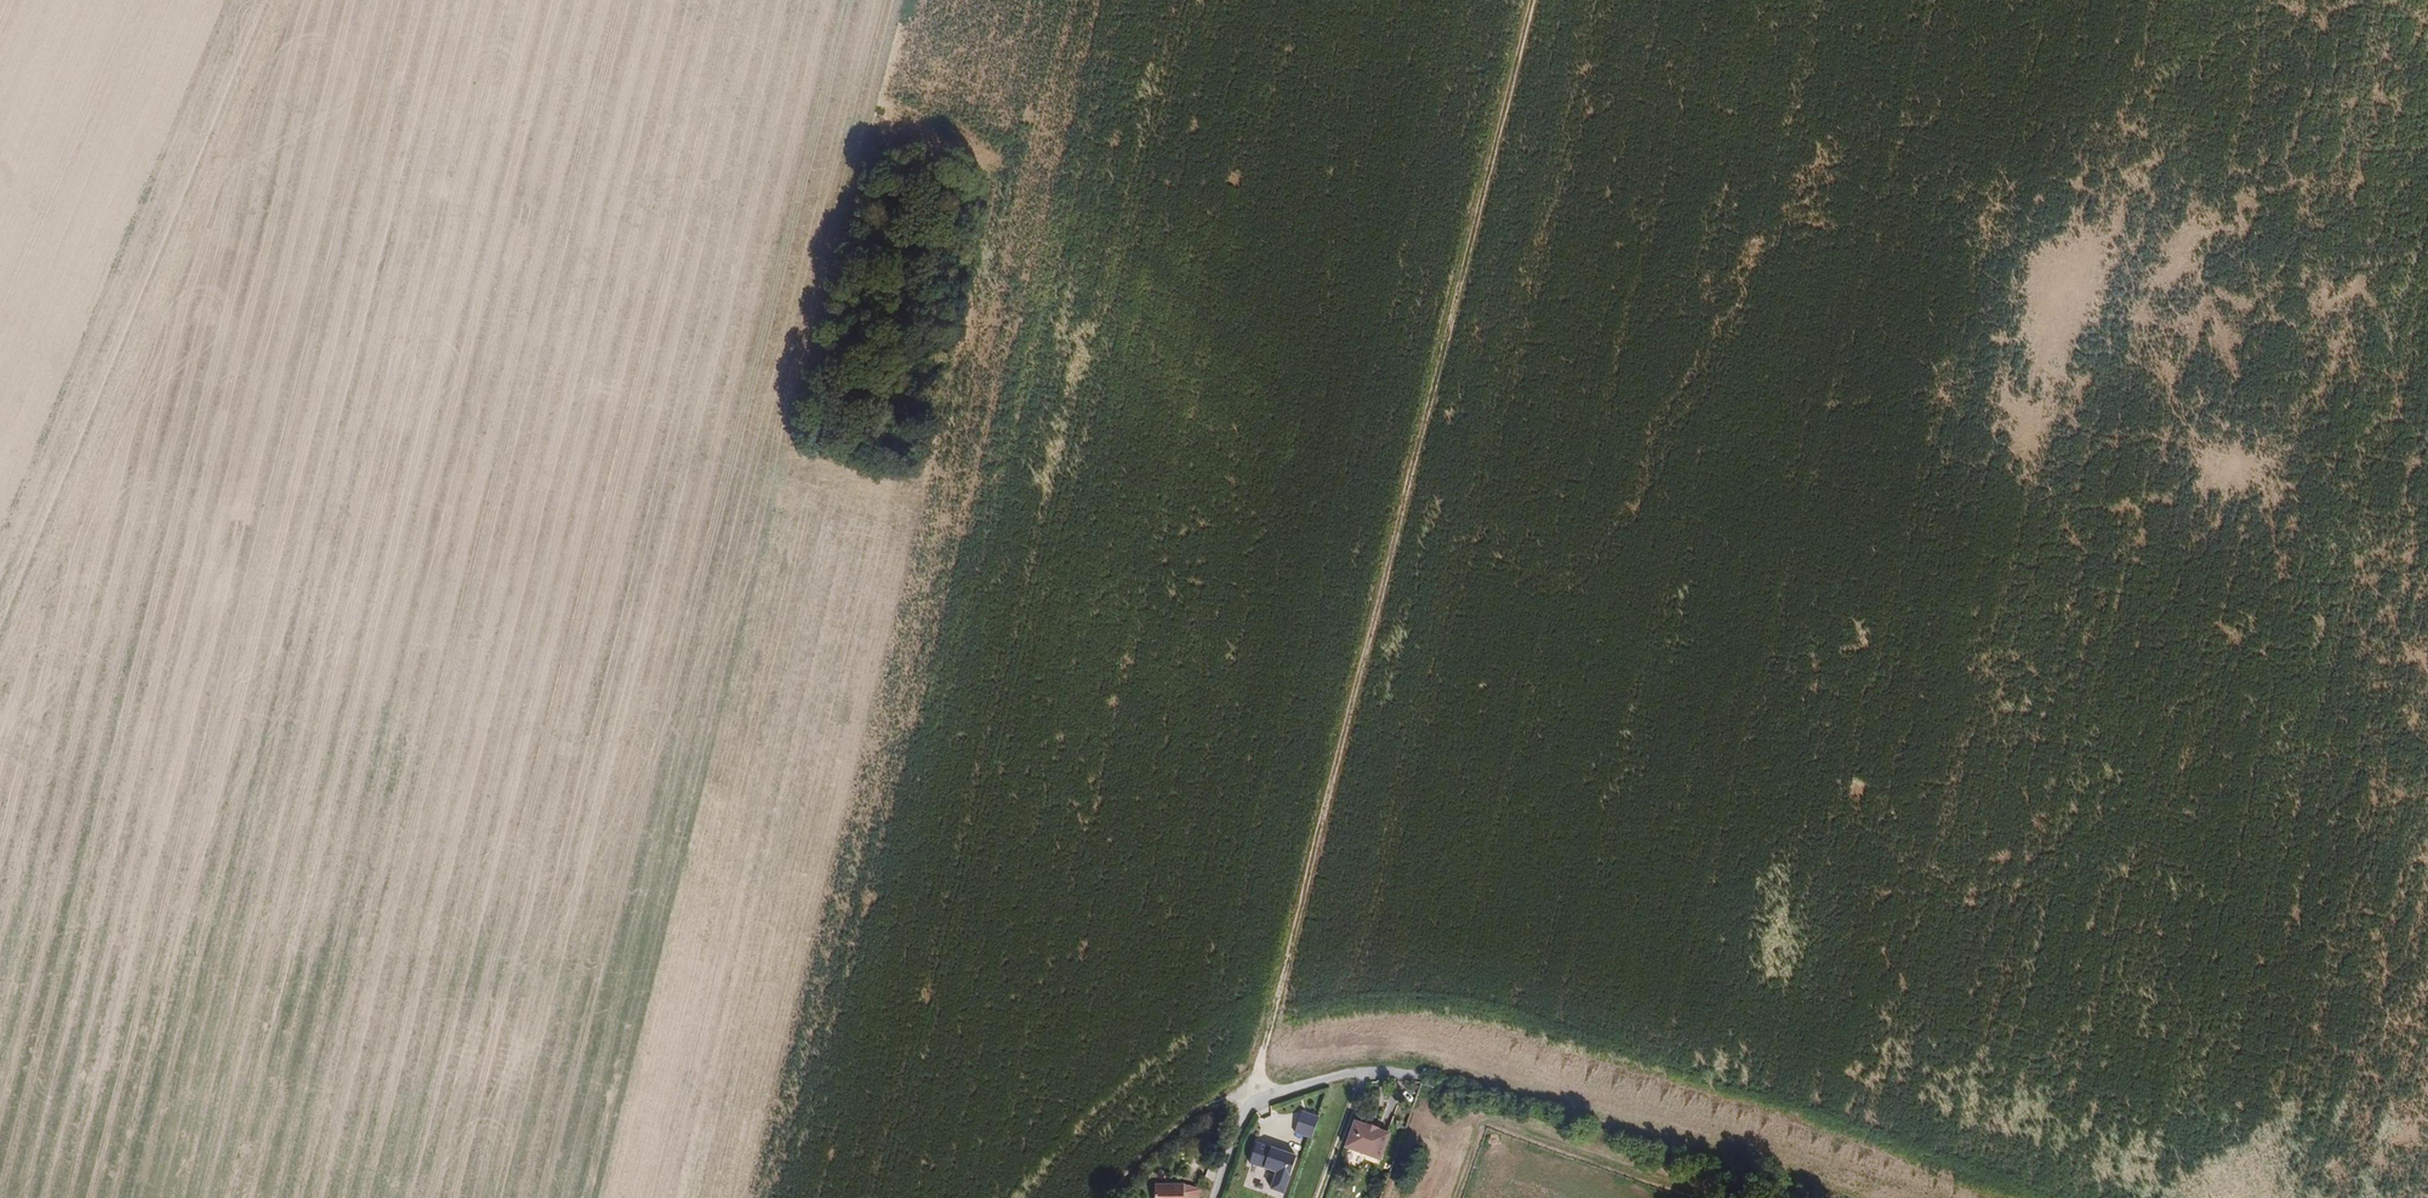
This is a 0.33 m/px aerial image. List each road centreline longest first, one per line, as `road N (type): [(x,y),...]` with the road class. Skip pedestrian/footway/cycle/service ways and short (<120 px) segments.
road 1 (track): [(1534,0),(1256,1098)]
road 2 (track): [(1111,1197),(1137,1161),(1175,1128),(1218,1102),(1256,1098)]
road 3 (residential): [(1405,1074),(1348,1075),(1256,1098)]

